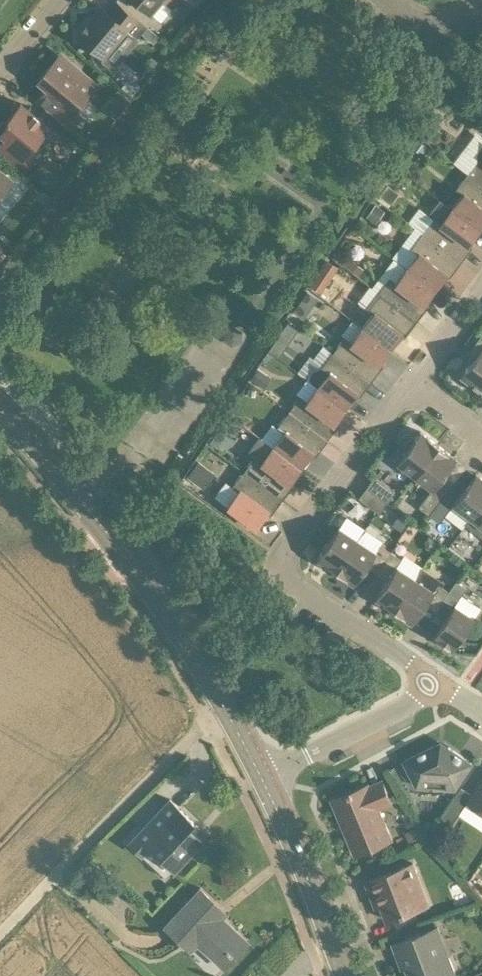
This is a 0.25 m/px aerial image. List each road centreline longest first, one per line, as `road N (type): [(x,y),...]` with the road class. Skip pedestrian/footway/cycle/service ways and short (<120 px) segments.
road 1 (tertiary): [(262,778),(171,619),(0,406)]
road 2 (residential): [(439,683),(305,593),(282,569),(281,558),(410,386)]
road 3 (track): [(0,935),(223,704)]
road 4 (tertiary): [(345,975),(262,778)]
road 5 (residential): [(262,778),(439,683)]

